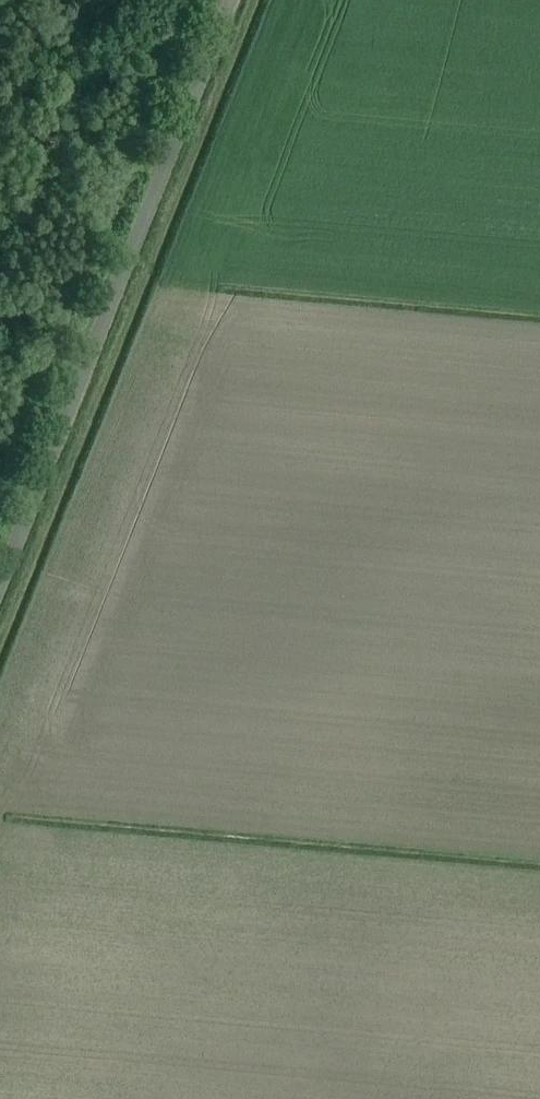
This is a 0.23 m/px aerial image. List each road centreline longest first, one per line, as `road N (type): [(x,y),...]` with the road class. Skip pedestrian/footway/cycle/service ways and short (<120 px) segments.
road 1 (unclassified): [(0,581),(231,0)]

